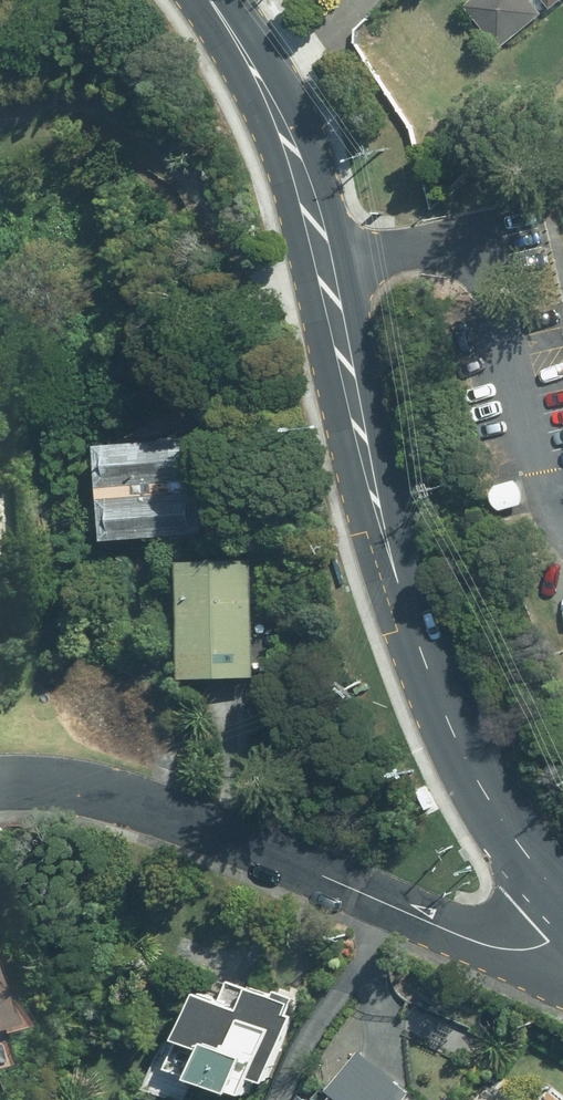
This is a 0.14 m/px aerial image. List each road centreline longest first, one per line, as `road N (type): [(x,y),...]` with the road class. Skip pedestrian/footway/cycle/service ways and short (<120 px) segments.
road 1 (secondary): [(217,0),(271,88),(299,154),(403,590),(444,708),(495,807),(562,908)]
road 2 (residential): [(562,940),(477,939),(125,802),(0,786)]

